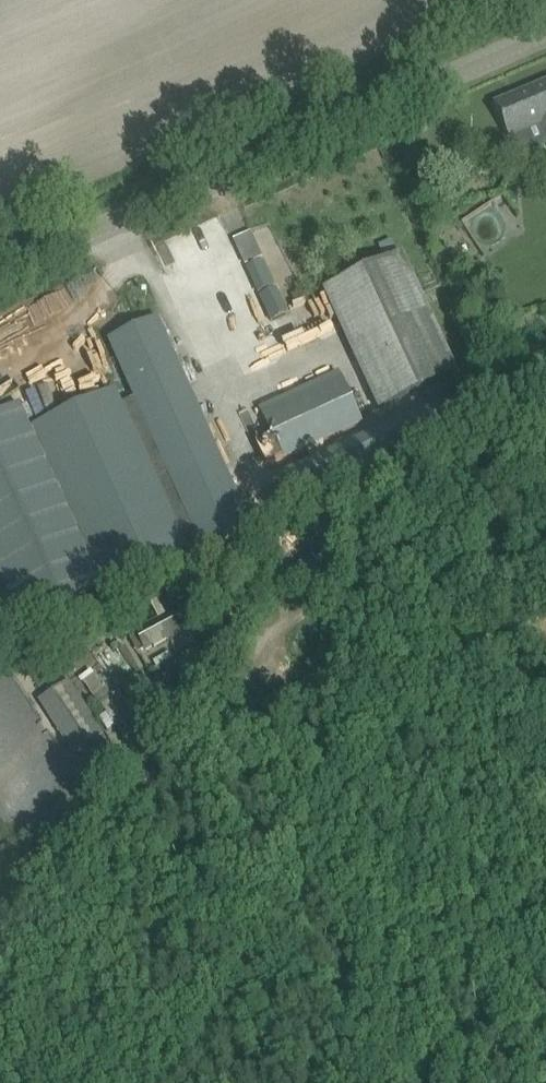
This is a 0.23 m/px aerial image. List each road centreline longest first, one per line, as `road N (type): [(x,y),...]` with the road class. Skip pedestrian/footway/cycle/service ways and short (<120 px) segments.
road 1 (track): [(0,908),(469,441),(545,409)]
road 2 (unclassified): [(545,28),(0,265)]

